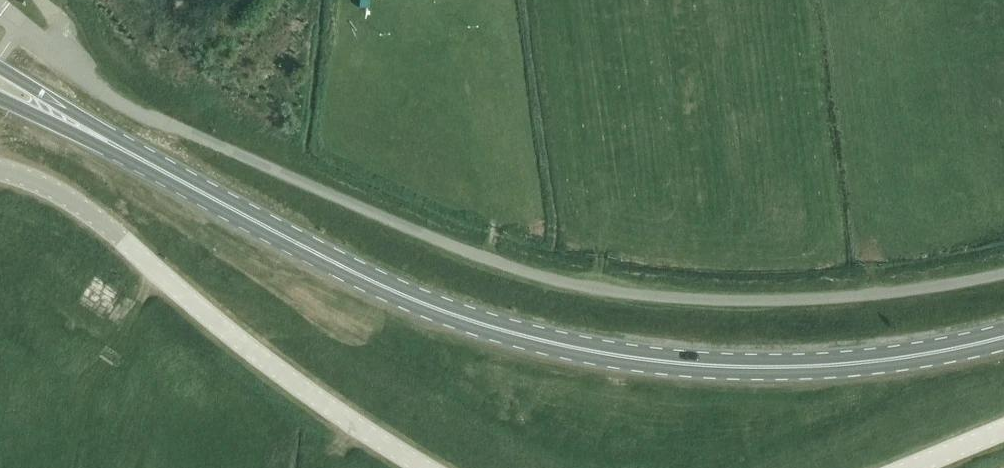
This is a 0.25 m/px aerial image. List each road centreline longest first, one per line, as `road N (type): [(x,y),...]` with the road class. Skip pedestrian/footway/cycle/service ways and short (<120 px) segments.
road 1 (unclassified): [(19,25),(124,105),(426,235),(559,280),(647,295),(782,300),(1003,273)]
road 2 (primary): [(119,147),(406,297),(583,350),(767,366),(906,357),(1003,335)]
road 3 (unclassified): [(0,169),(80,205),(264,360),(424,467)]
road 4 (primary): [(119,147),(110,134),(0,67)]
road 5 (primary): [(0,98),(103,148),(119,147)]

